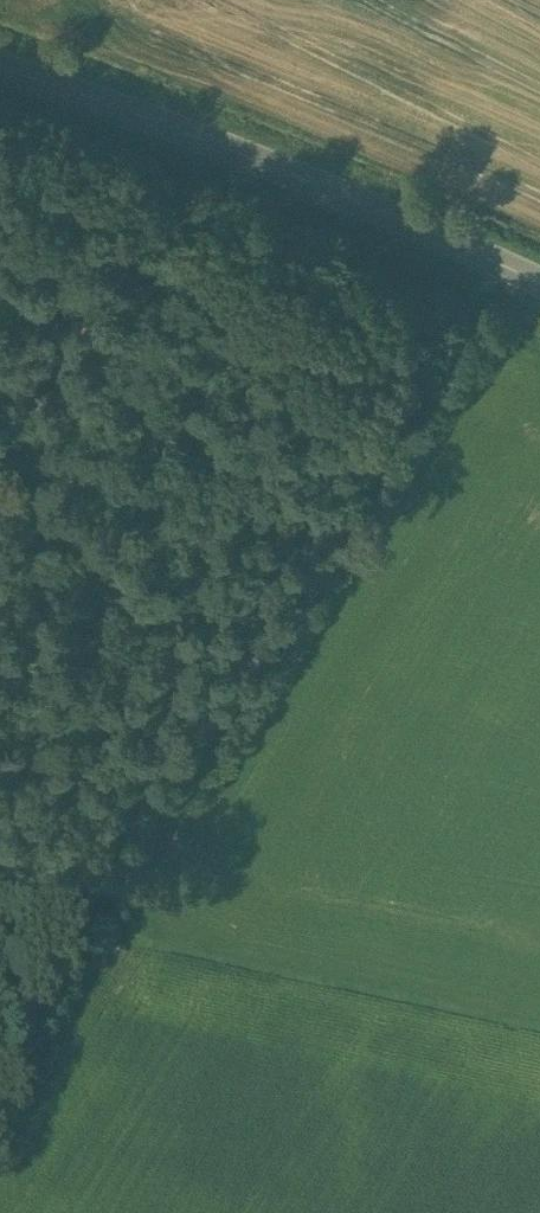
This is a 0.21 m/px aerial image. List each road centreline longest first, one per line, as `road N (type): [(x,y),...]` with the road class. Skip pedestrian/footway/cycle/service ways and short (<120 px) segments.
road 1 (track): [(495,261),(55,987)]
road 2 (tertiary): [(539,283),(192,133),(0,68)]

